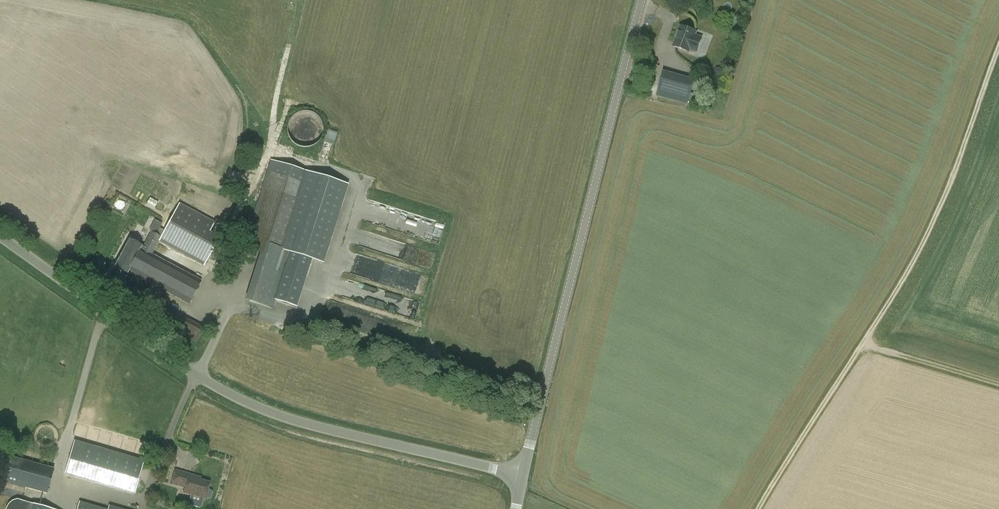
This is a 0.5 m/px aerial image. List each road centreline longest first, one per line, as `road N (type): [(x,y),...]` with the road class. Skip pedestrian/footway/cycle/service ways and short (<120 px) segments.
road 1 (unclassified): [(0,237),(191,372),(265,410),(522,475)]
road 2 (track): [(998,53),(917,257),(760,508)]
road 3 (tertiary): [(522,475),(644,0)]
road 4 (track): [(863,346),(998,385)]

